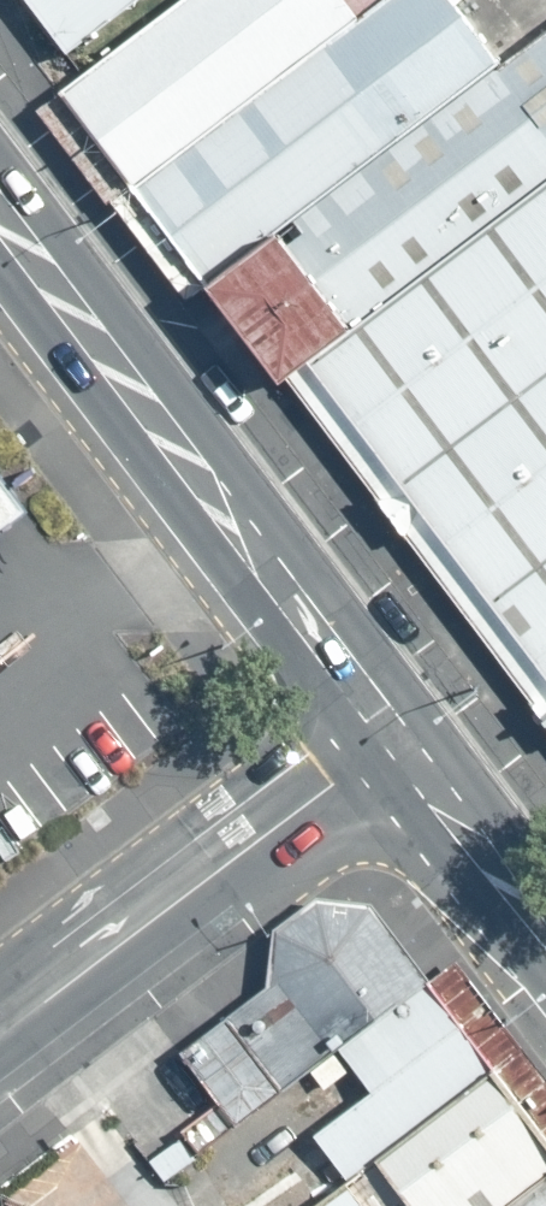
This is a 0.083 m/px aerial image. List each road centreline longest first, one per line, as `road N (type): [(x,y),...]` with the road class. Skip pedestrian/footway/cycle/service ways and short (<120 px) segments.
road 1 (secondary): [(390,740),(0,214)]
road 2 (tertiary): [(0,1036),(390,740)]
road 3 (secondary): [(545,941),(390,740)]

